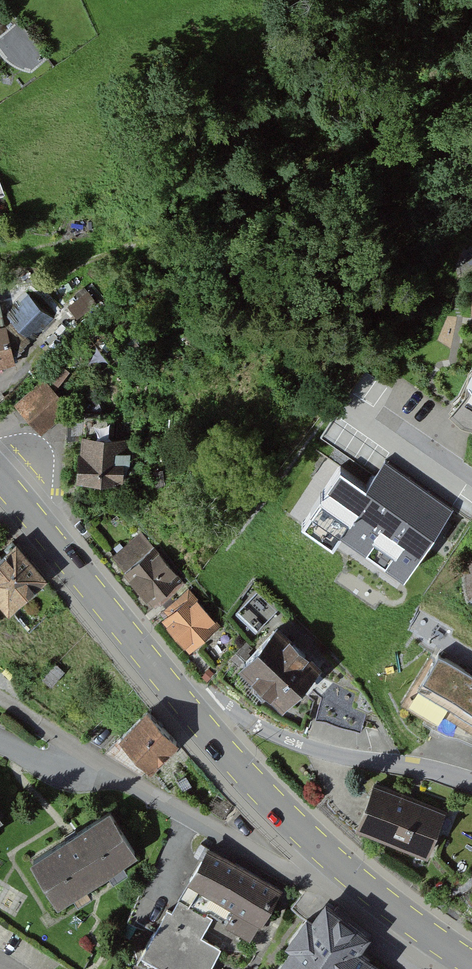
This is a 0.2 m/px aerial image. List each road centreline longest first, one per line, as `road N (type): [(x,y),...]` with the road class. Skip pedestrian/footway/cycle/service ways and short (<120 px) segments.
road 1 (secondary): [(204,725),(332,860),(471,963)]
road 2 (secondary): [(0,479),(204,725)]
road 3 (residential): [(204,725),(224,709),(291,741),(471,782)]

